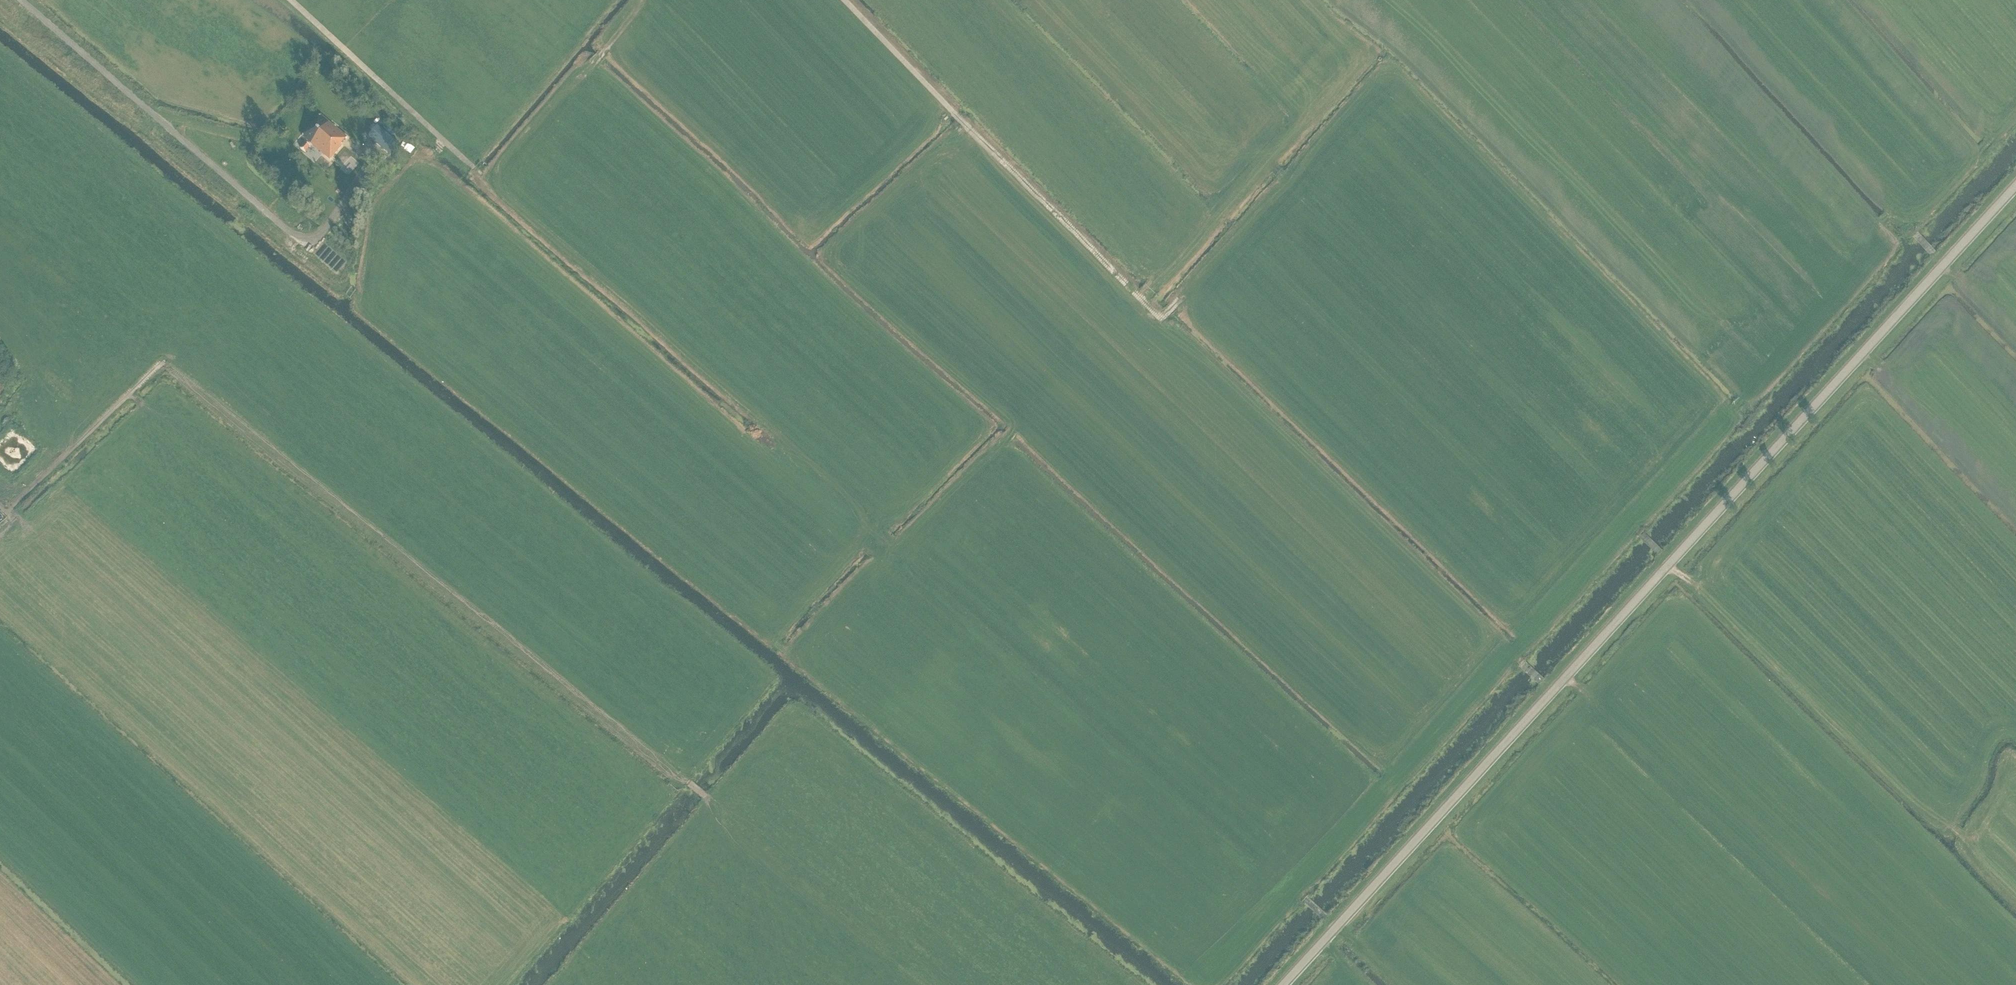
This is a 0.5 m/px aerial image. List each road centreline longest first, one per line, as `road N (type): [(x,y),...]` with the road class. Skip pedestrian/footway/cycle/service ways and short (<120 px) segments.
road 1 (tertiary): [(1282,984),(2015,184)]
road 2 (track): [(643,0),(612,44),(515,143),(497,185),(876,506)]
road 3 (track): [(845,0),(1163,320),(1179,301)]
road 4 (track): [(291,0),(474,167),(497,179)]

